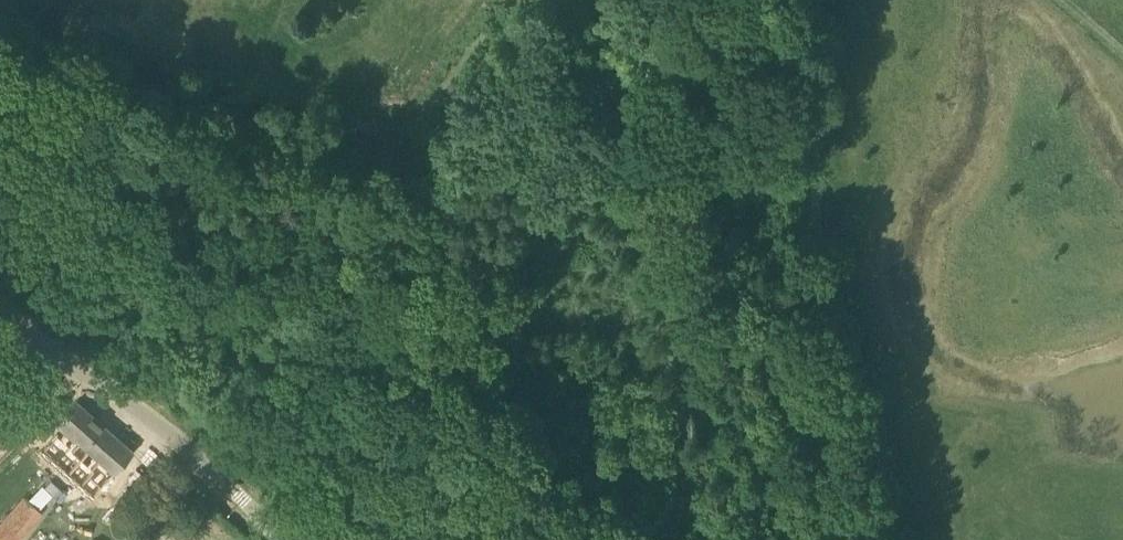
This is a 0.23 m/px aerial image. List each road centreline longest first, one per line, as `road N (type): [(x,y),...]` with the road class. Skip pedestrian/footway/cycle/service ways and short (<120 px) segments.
road 1 (track): [(895,539),(824,258),(813,176),(822,0)]
road 2 (unclassified): [(284,539),(172,436),(74,367)]

